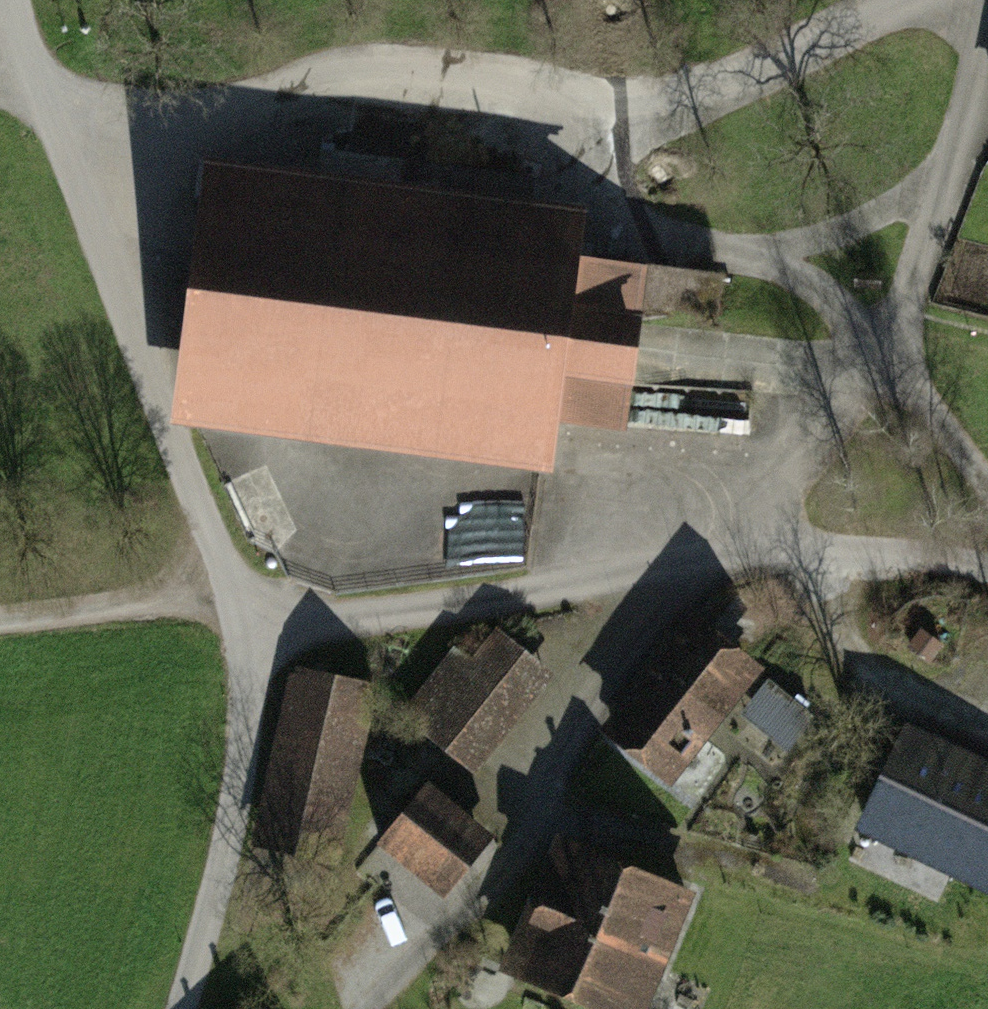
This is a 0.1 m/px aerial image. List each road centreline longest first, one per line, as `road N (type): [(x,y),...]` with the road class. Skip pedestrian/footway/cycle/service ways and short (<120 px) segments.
road 1 (track): [(60,150),(273,102),(655,109),(885,0)]
road 2 (residential): [(987,584),(835,559),(243,623)]
road 3 (unclassified): [(19,0),(60,150),(243,623)]
road 4 (track): [(389,1008),(527,862),(666,577)]
road 5 (track): [(987,487),(910,376),(906,309),(987,14)]
road 6 (unclassified): [(243,623),(241,767),(185,1008)]
road 7 (track): [(0,617),(176,599),(223,581)]

